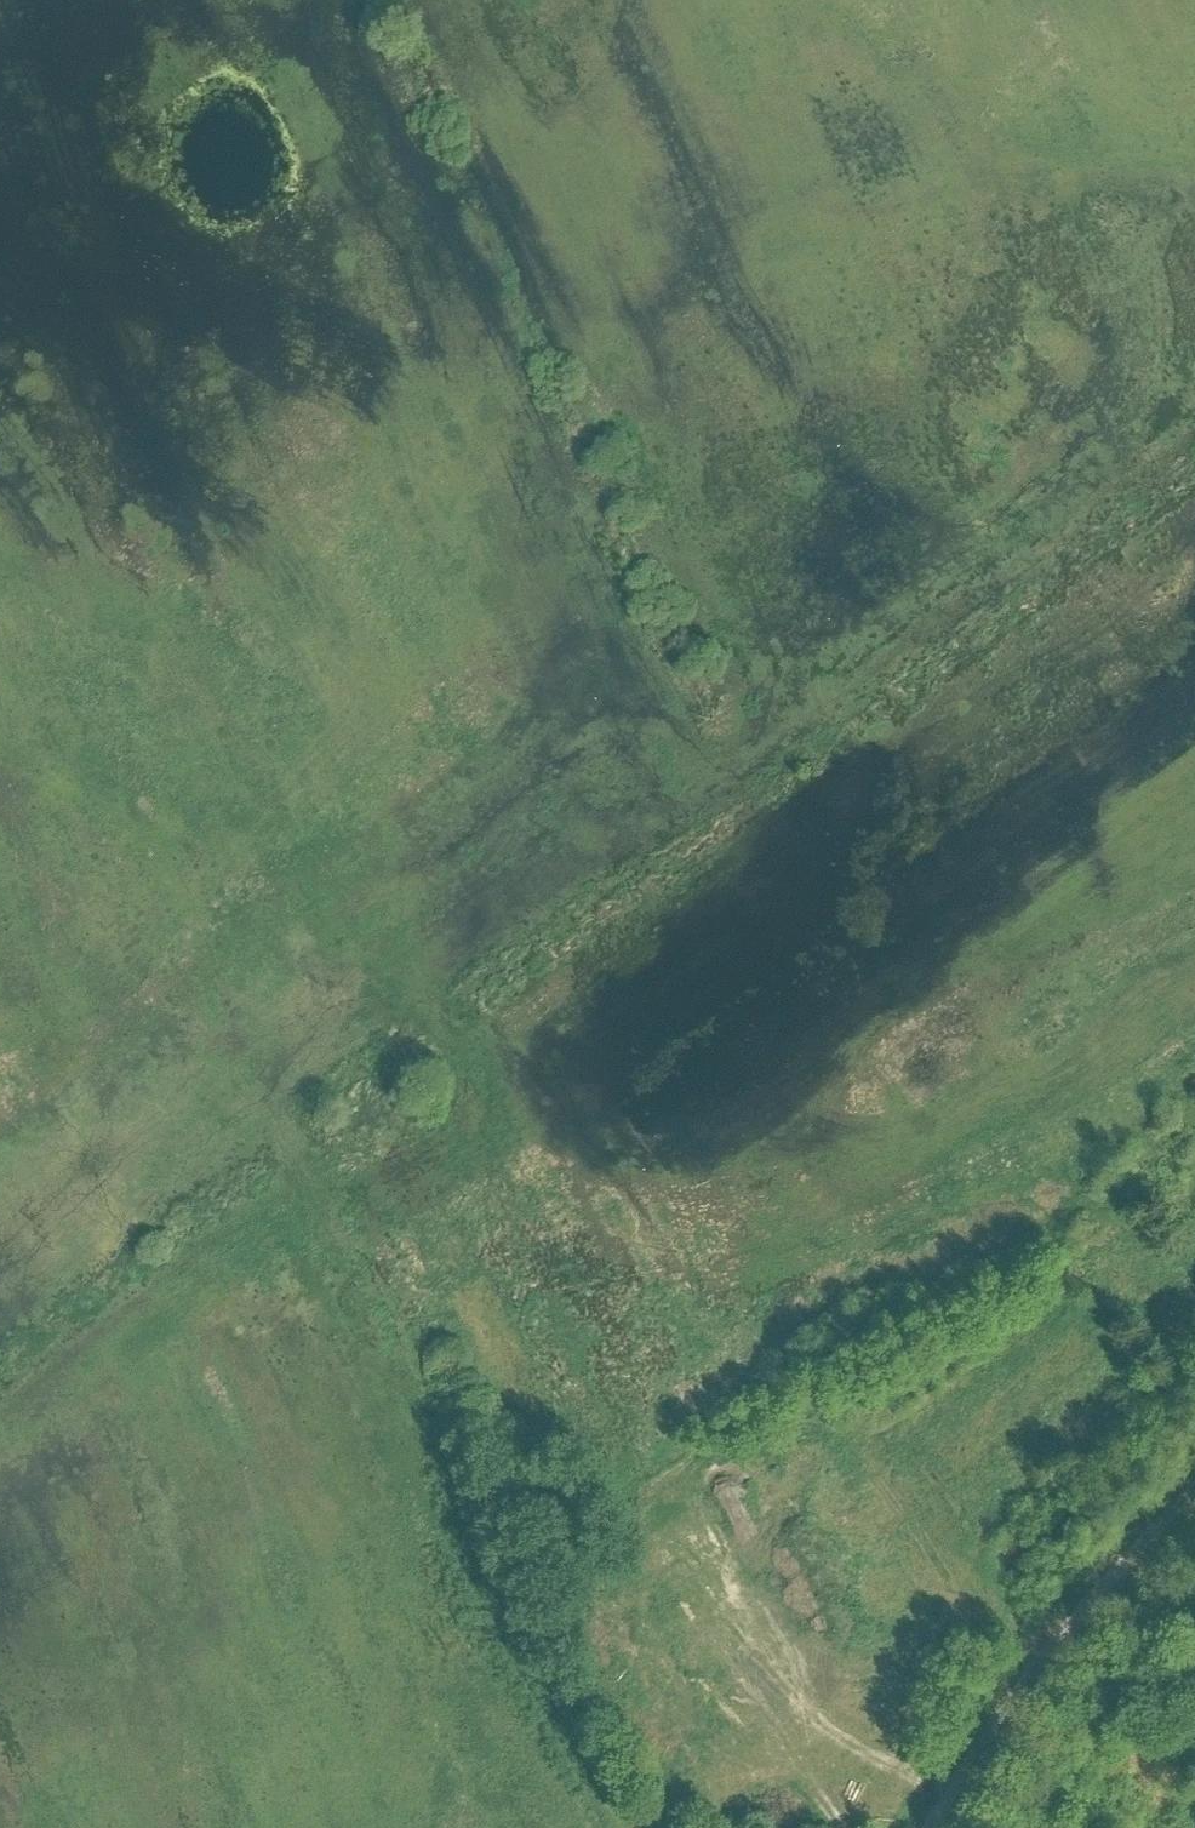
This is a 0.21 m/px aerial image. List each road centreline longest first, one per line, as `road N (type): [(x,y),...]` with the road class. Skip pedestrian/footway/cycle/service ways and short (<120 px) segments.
road 1 (unclassified): [(936,1827),(1060,1640),(1126,1570)]

